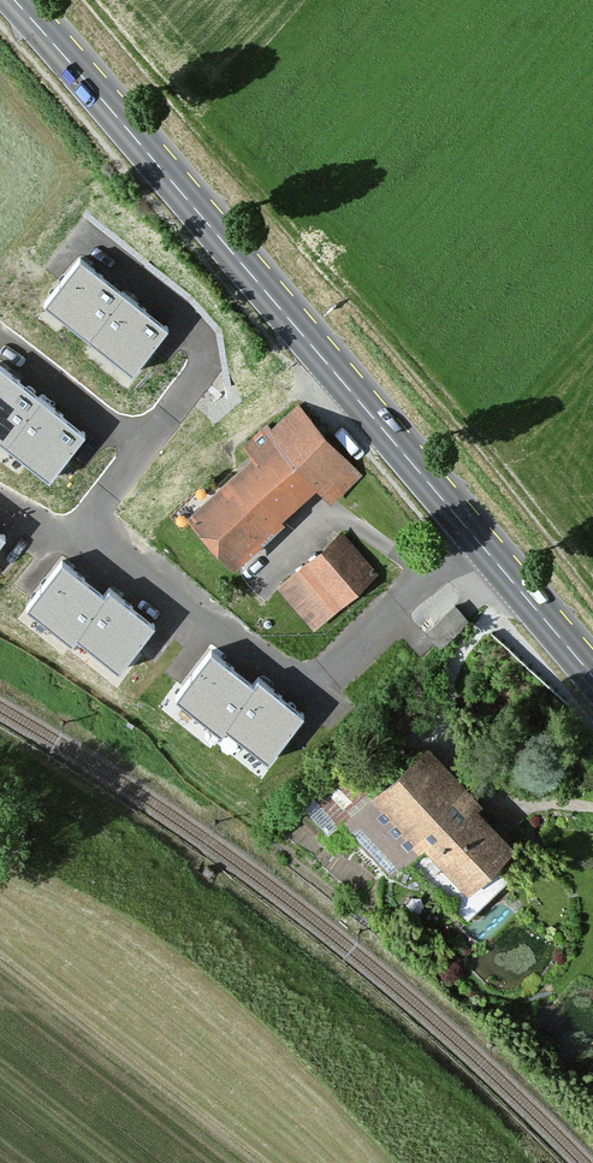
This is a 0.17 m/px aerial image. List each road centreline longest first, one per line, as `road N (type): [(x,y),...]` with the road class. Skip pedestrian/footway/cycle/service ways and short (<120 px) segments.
road 1 (secondary): [(21,0),(471,531)]
road 2 (residential): [(471,531),(336,669),(320,679),(285,676),(98,531),(100,504),(202,368)]
road 3 (secondary): [(471,531),(592,676)]

